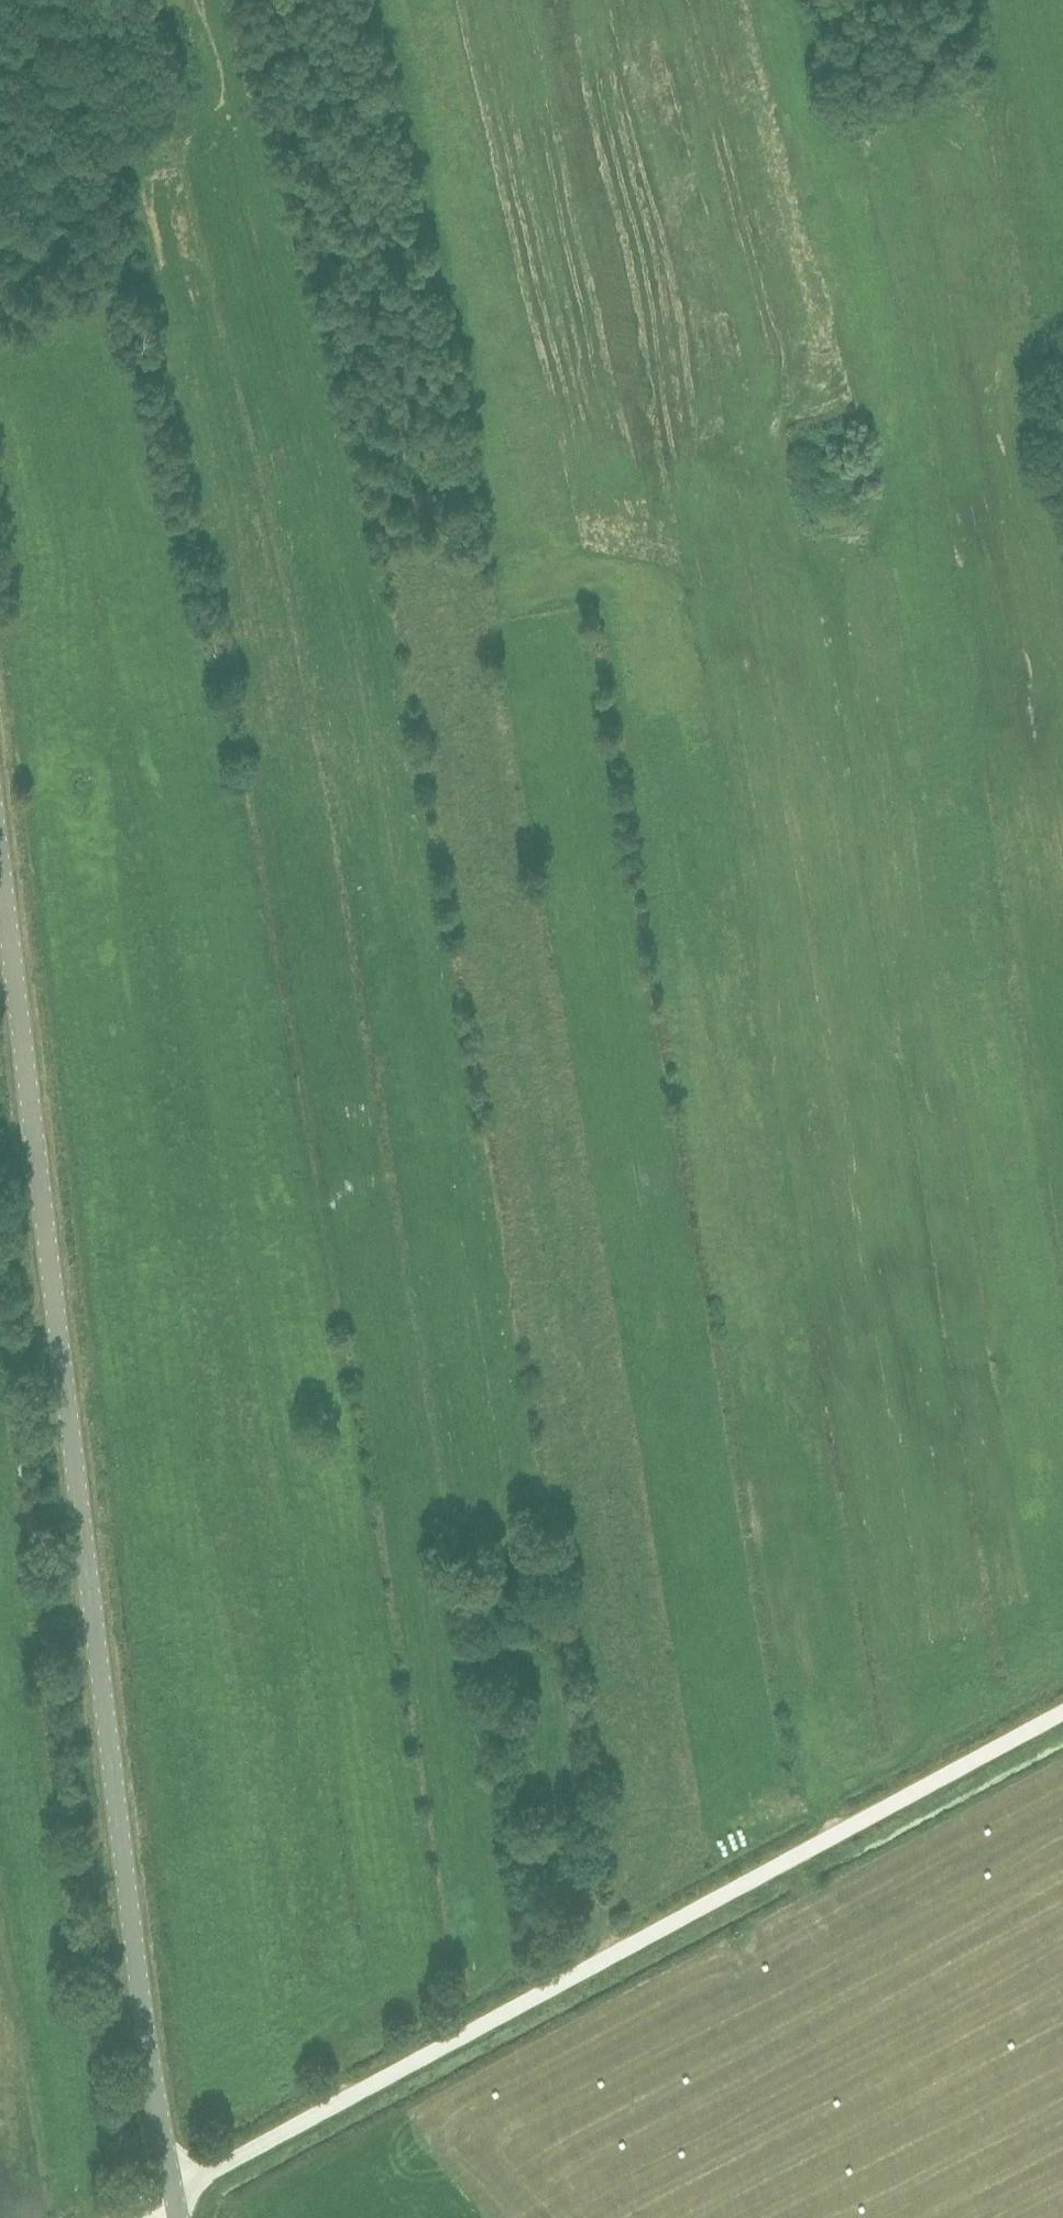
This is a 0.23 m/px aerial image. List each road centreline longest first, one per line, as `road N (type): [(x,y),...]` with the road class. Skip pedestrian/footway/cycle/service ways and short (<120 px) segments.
road 1 (unclassified): [(174,2193),(142,2005),(0,856)]
road 2 (unclassified): [(174,2193),(1062,1713)]

